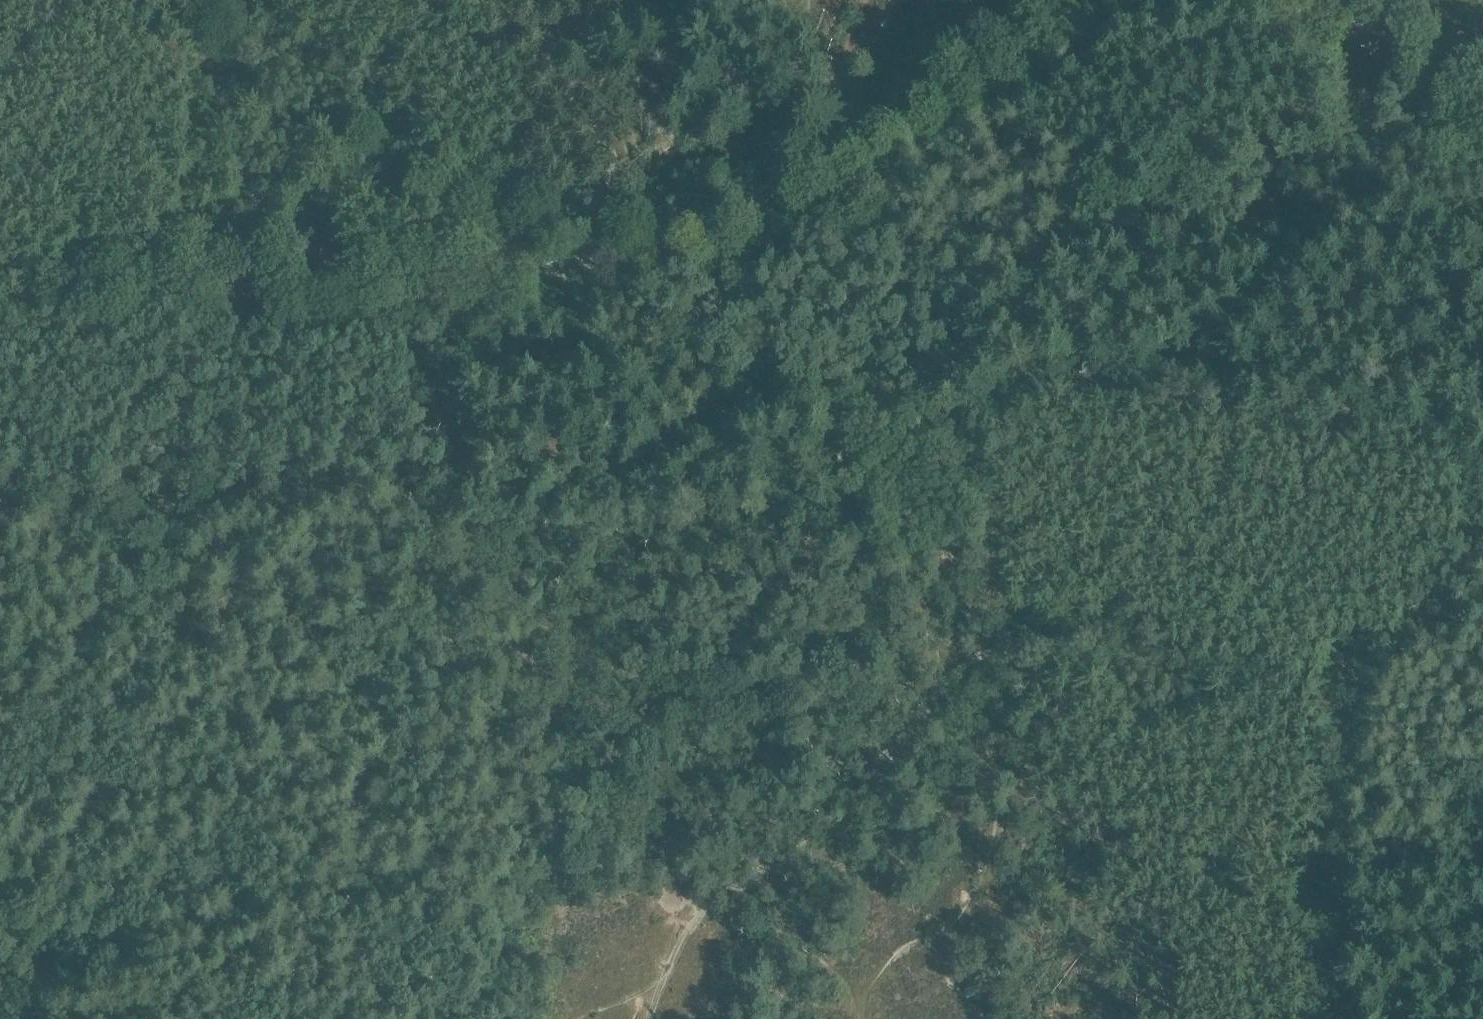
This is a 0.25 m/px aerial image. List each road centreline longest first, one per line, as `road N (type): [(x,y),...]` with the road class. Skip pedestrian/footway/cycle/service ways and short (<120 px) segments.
road 1 (track): [(1097,0),(874,131),(662,239),(262,298),(0,320)]
road 2 (track): [(1482,110),(1370,48),(1233,0)]

